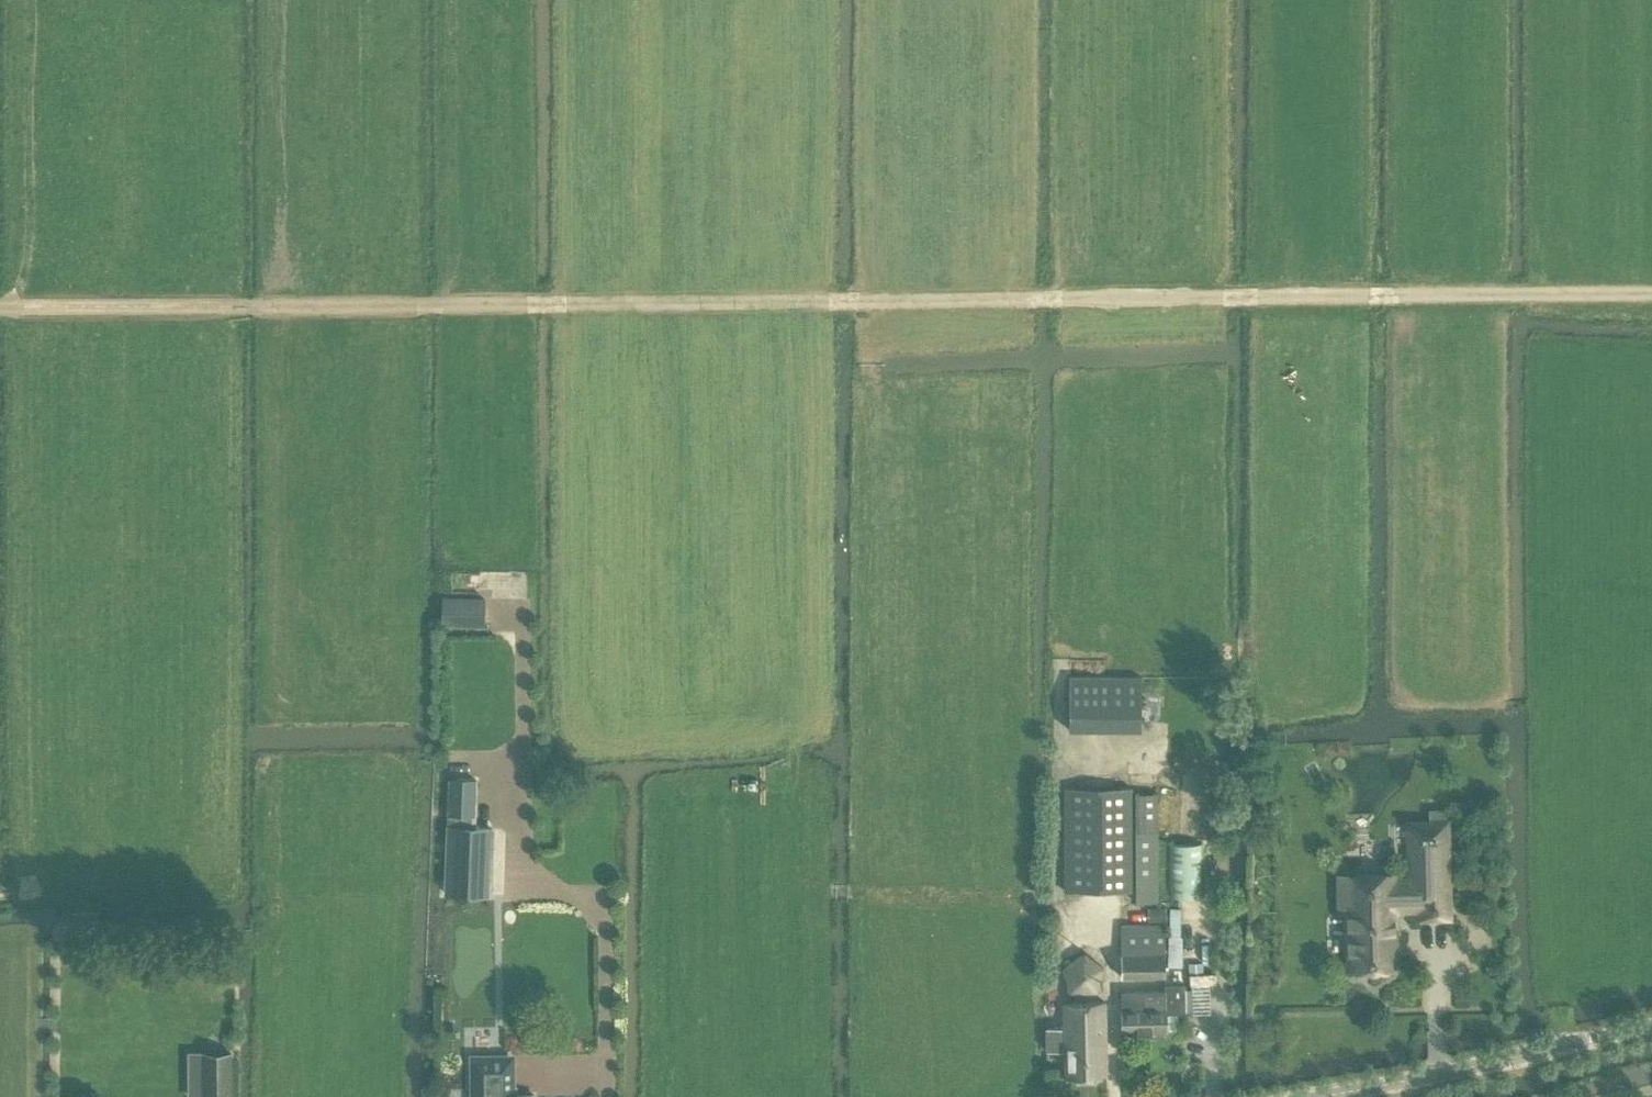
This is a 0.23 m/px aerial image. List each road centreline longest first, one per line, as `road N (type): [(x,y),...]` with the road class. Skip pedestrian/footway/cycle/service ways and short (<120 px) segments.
road 1 (unclassified): [(1326,1096),(1651,1026)]
road 2 (track): [(1651,292),(1355,280)]

